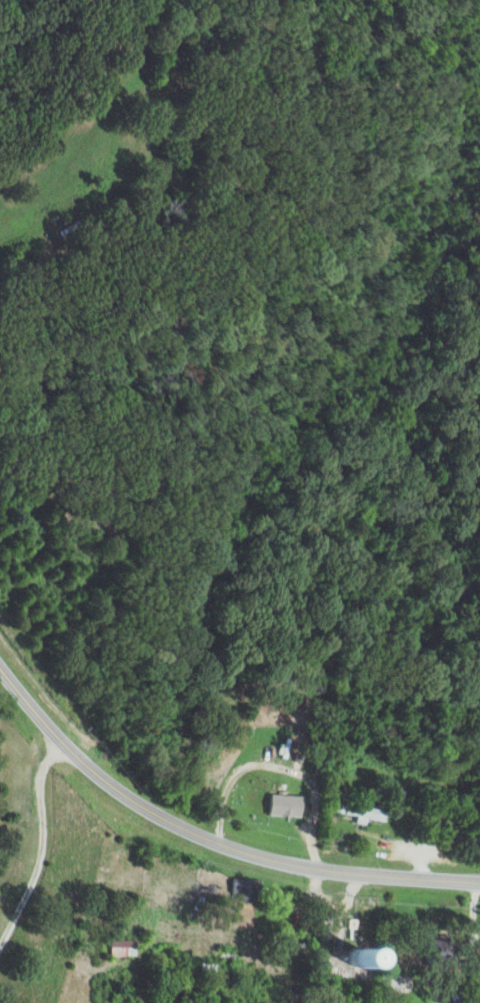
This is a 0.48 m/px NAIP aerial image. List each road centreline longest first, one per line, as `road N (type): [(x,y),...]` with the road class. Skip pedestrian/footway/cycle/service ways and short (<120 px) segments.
road 1 (secondary): [(479,881),(229,851),(143,809),(77,759),(0,671)]
road 2 (residential): [(0,933),(44,844),(34,774),(63,745)]

